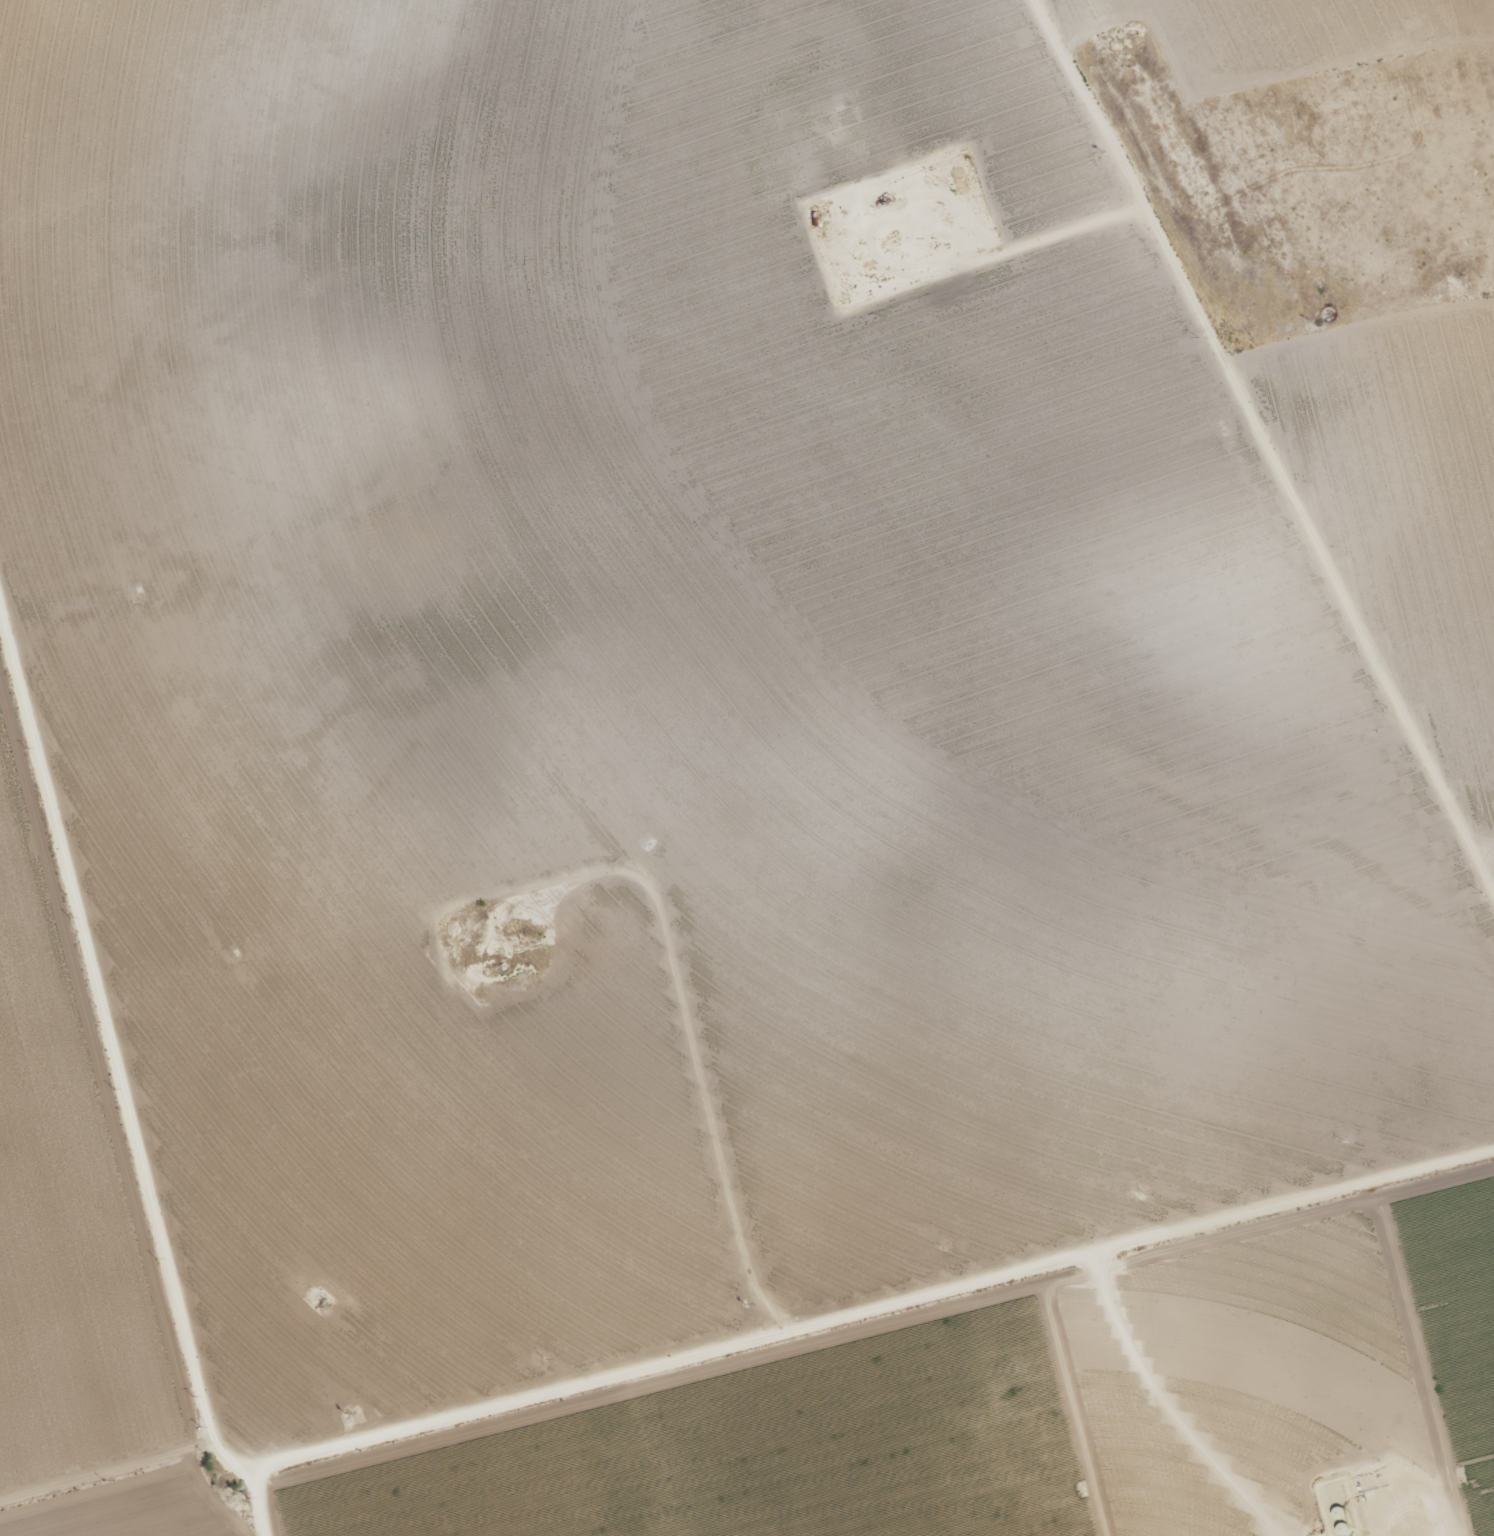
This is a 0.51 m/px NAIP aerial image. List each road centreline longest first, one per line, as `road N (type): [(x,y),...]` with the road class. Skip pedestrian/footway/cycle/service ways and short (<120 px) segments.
road 1 (track): [(1493,892),(1029,0)]

